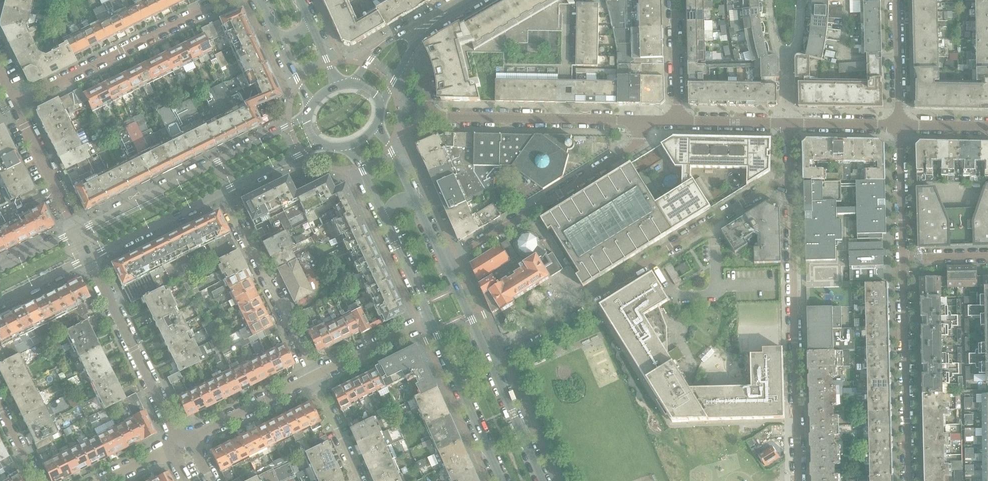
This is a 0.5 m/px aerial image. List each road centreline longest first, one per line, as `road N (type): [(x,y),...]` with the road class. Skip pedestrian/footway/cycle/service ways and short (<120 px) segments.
road 1 (residential): [(490,361),(773,184),(789,182)]
road 2 (residential): [(789,182),(800,480)]
road 3 (residential): [(415,47),(433,116),(646,120)]
road 4 (residential): [(307,116),(76,230)]
road 5 (residential): [(646,120),(629,151),(445,262)]
road 6 (residential): [(14,104),(226,0)]
road 7 (residential): [(902,259),(907,480)]
road 8 (residential): [(315,376),(226,189)]
road 9 (residential): [(177,443),(89,258)]
road 10 (tertiary): [(430,317),(502,480)]
road 11 (residential): [(177,443),(315,376)]
road 12 (residential): [(89,258),(226,189)]
road 13 (residential): [(76,230),(14,104)]
road 14 (residential): [(898,124),(902,259)]
road 15 (tertiary): [(543,480),(490,361)]
road 16 (residential): [(315,376),(430,317)]
road 17 (residential): [(898,124),(897,0)]
road 18 (residential): [(676,121),(673,0)]

